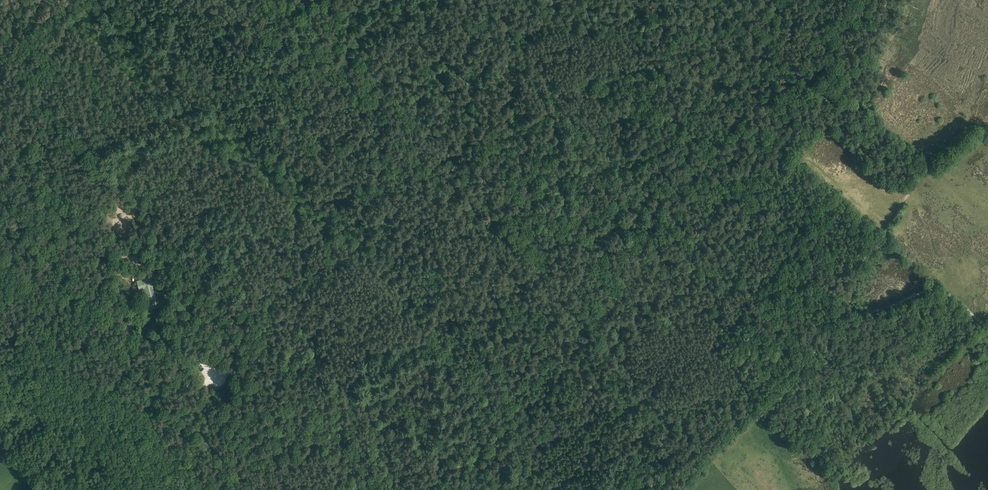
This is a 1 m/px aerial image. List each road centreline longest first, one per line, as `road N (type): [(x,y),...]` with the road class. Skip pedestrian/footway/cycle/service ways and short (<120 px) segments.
road 1 (track): [(848,308),(869,252),(924,169),(987,127)]
road 2 (track): [(0,130),(41,166),(45,207),(80,242),(116,256),(159,257)]
road 3 (track): [(159,257),(185,274),(183,321),(199,349),(185,367)]
road 4 (track): [(188,386),(204,433),(262,489)]

